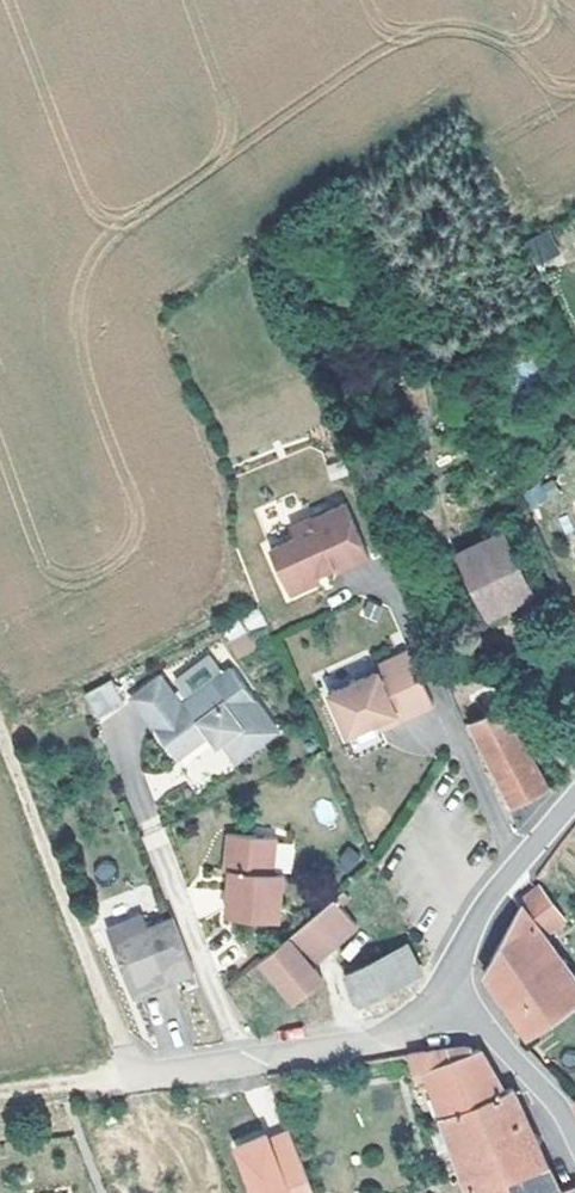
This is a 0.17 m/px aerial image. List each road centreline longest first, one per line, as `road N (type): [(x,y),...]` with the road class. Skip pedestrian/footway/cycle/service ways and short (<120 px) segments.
road 1 (track): [(0,728),(138,1075),(0,1089)]
road 2 (residential): [(246,1060),(116,738)]
road 3 (residential): [(574,801),(494,901),(463,969),(465,996)]
road 4 (residential): [(465,996),(417,1021),(246,1060)]
road 5 (residential): [(574,1144),(547,1086),(465,996)]

